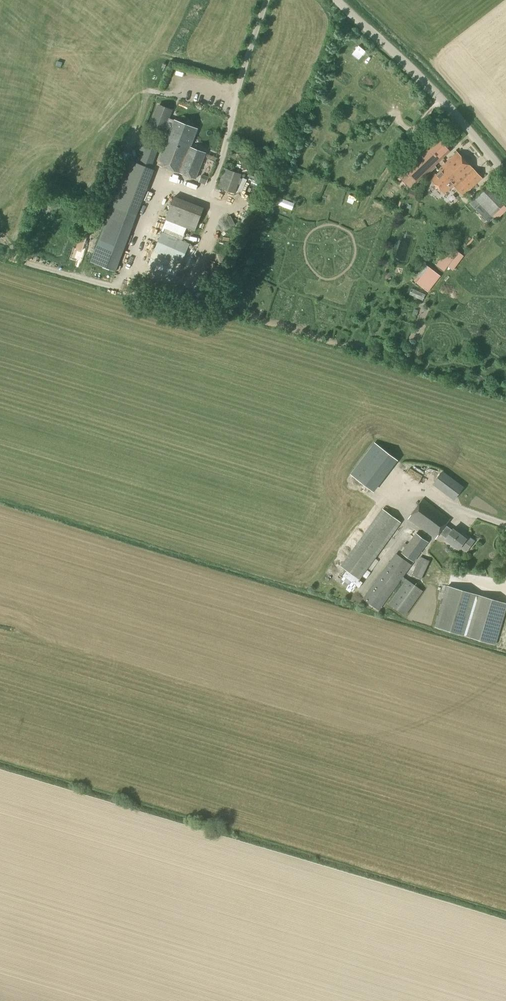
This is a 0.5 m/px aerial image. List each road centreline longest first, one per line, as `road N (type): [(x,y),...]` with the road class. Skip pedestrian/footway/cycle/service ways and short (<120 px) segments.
road 1 (unclassified): [(505,174),(443,100),(337,0)]

